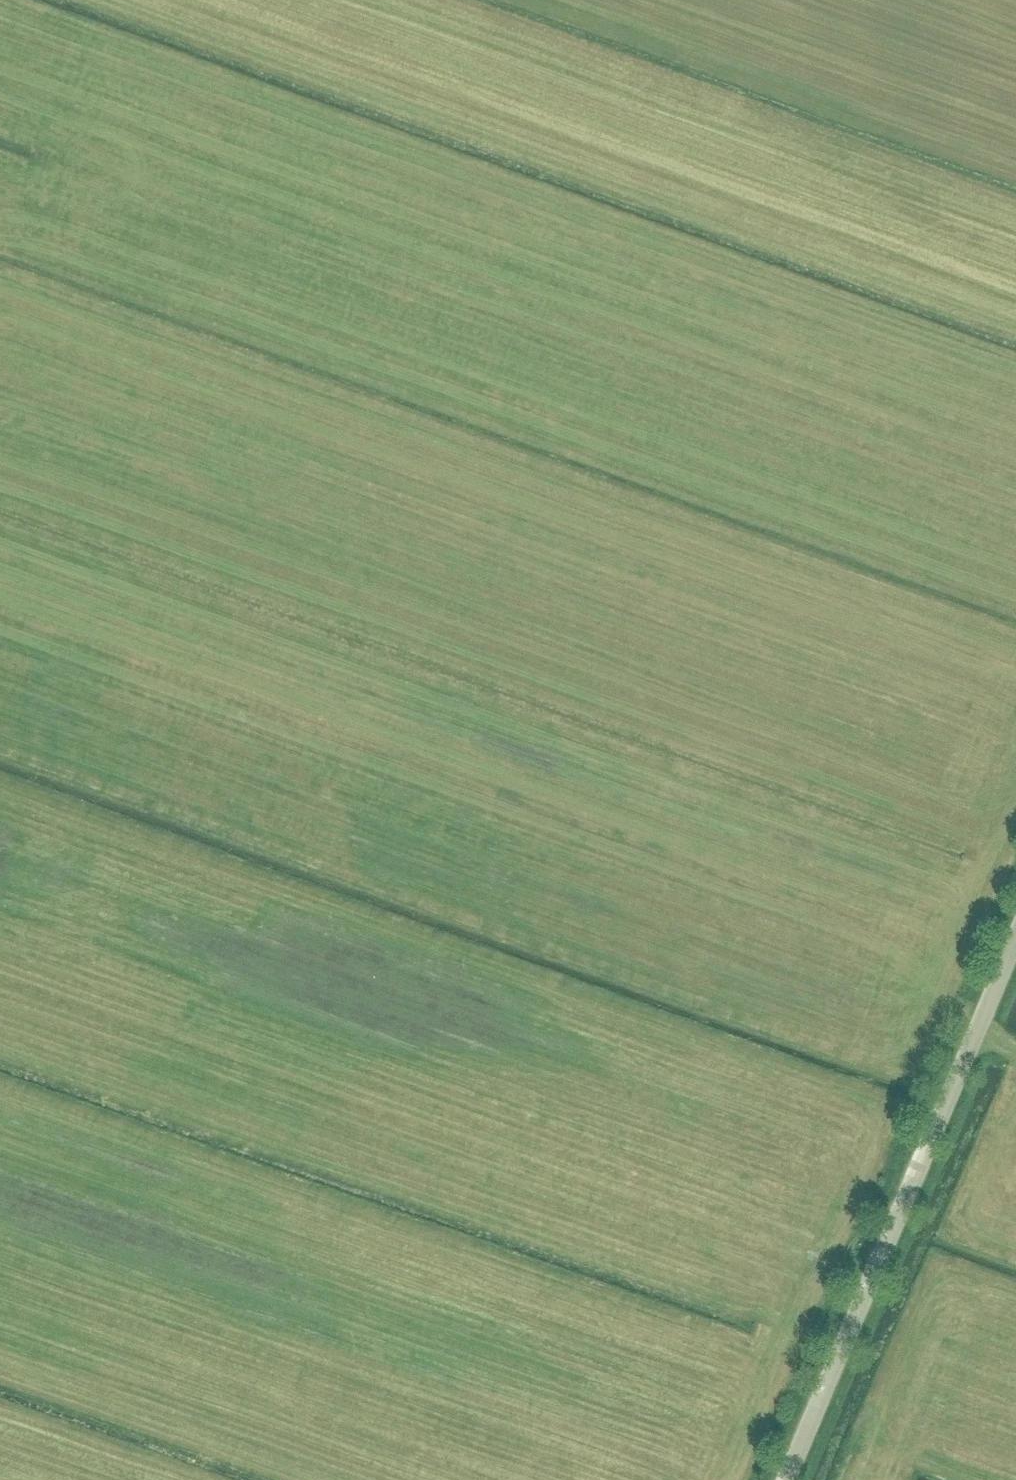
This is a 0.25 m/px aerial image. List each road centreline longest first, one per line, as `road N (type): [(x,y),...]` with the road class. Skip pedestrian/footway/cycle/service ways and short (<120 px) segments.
road 1 (unclassified): [(783,1479),(1015,933)]

